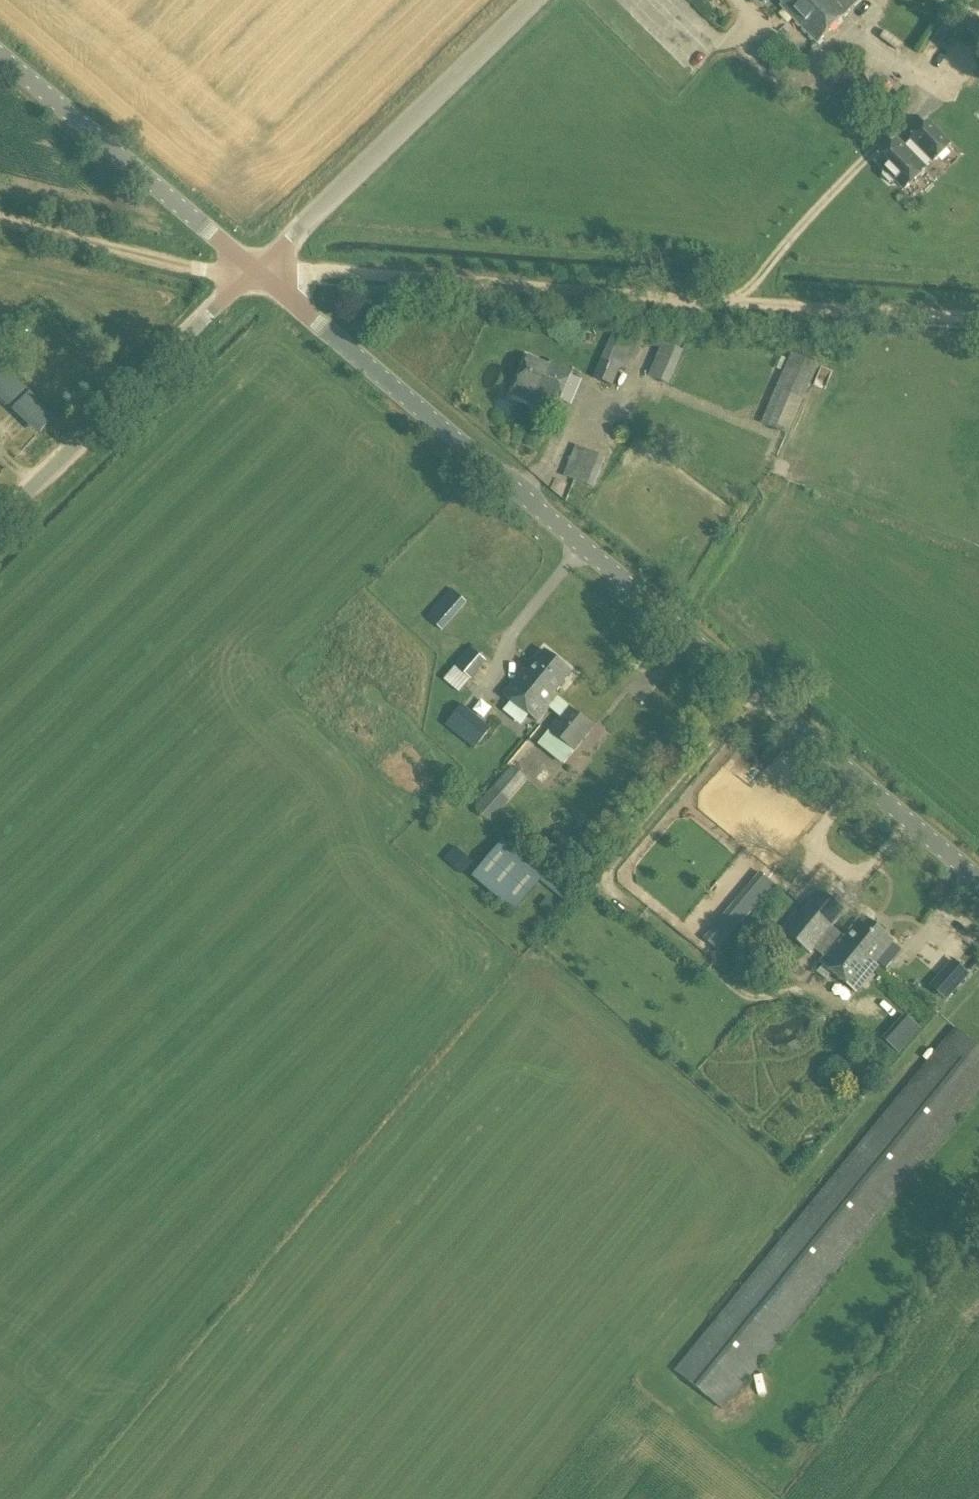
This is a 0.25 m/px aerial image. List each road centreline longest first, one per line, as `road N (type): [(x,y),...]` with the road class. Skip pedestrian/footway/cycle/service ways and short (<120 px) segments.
road 1 (unclassified): [(978,878),(254,271)]
road 2 (track): [(254,271),(978,319)]
road 3 (unclassified): [(254,271),(531,0)]
road 4 (unclassified): [(0,520),(254,271)]
road 5 (unclassified): [(254,271),(0,56)]
road 6 (track): [(254,271),(191,268),(0,220)]

